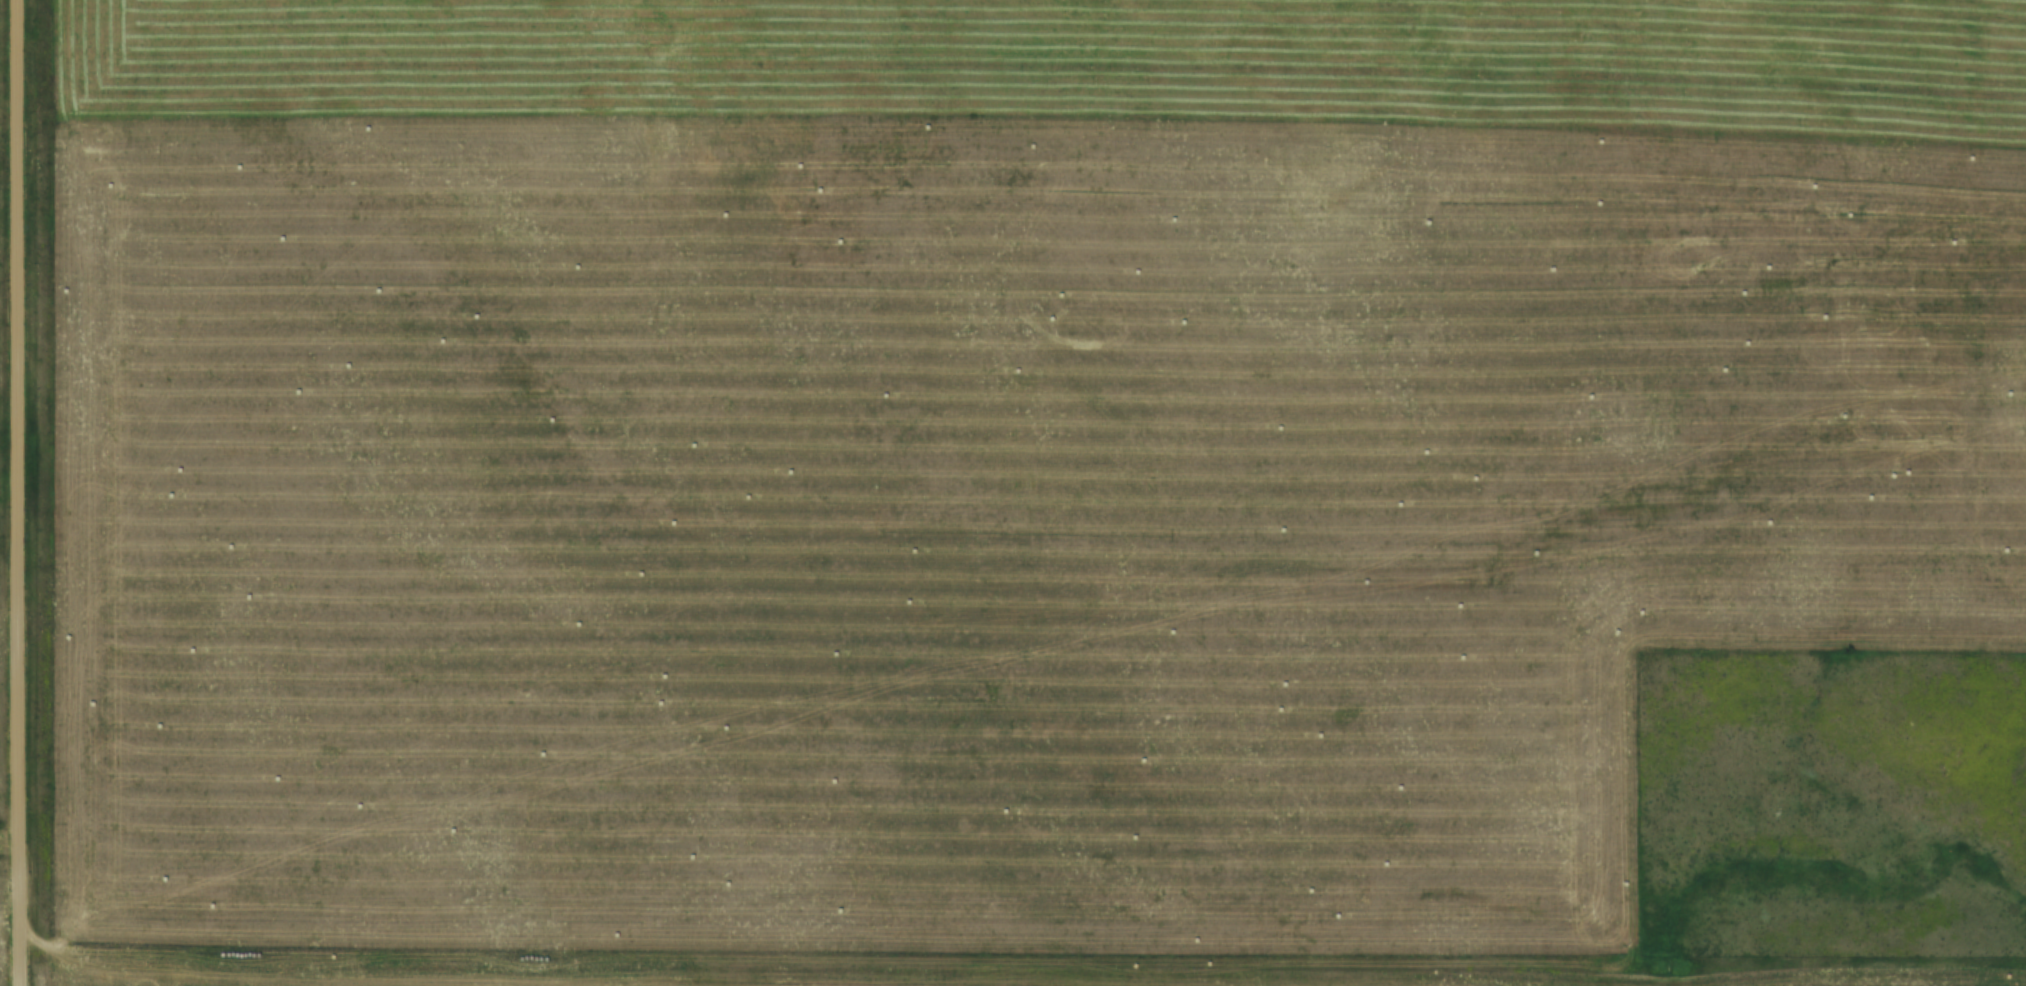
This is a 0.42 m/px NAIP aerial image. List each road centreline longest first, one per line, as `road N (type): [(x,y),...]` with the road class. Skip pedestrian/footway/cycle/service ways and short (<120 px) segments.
road 1 (track): [(24,934),(61,952),(241,961),(1094,958),(1171,967),(1458,968),(1603,985)]
road 2 (residential): [(24,985),(23,0)]
road 3 (track): [(1773,985),(2025,983)]

